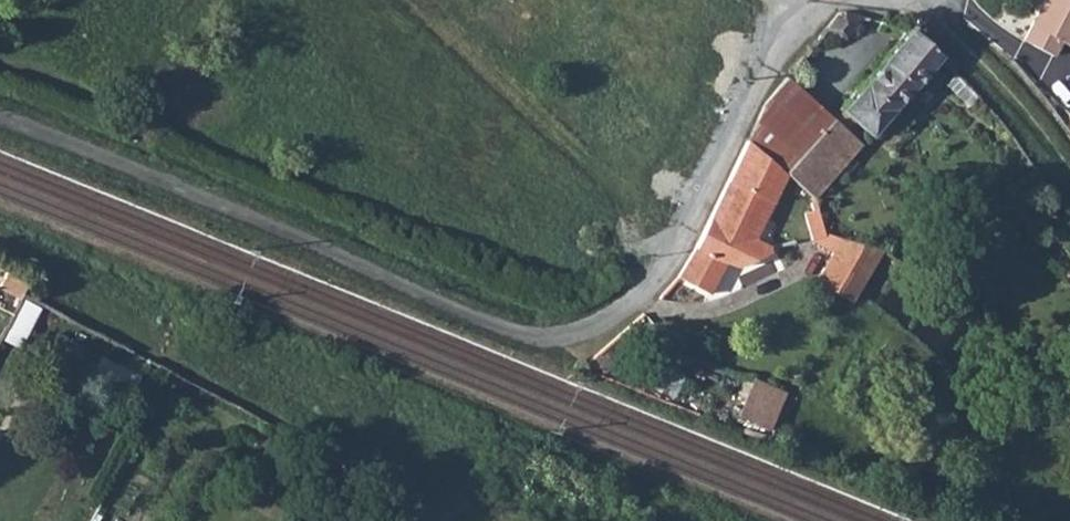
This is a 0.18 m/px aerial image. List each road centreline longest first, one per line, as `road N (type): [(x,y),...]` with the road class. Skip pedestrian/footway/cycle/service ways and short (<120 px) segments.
road 1 (residential): [(872,0),(788,21),(676,263),(613,313),(549,339),(515,335),(0,116)]
road 2 (track): [(0,248),(209,336)]
road 3 (track): [(1069,186),(938,18)]

